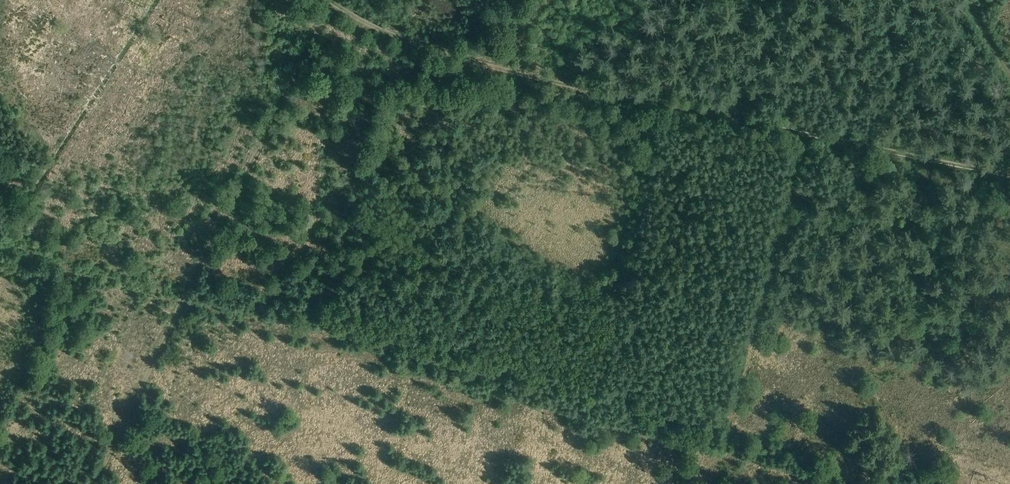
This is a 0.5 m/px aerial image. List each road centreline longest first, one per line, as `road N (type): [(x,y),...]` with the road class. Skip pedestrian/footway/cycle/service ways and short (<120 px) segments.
road 1 (track): [(1009,174),(481,63),(395,38),(327,0)]
road 2 (track): [(322,0),(94,483)]

